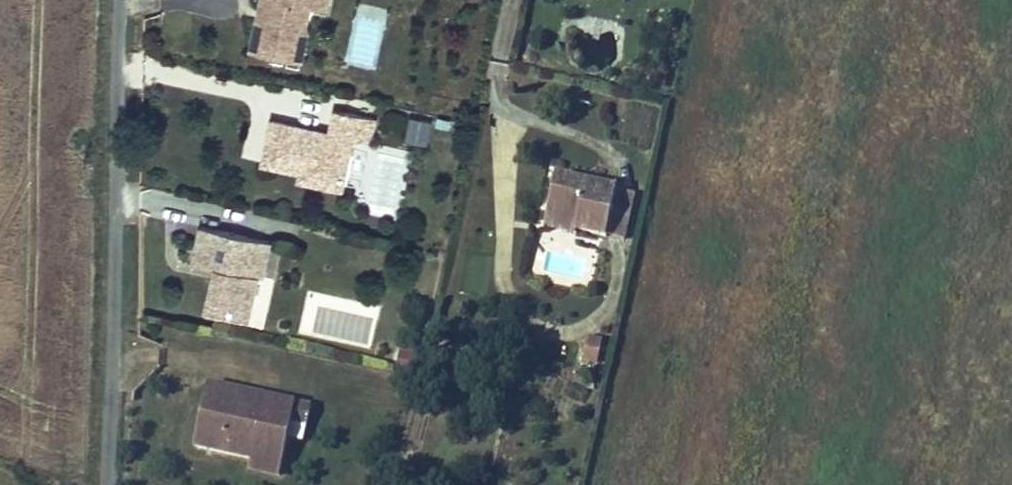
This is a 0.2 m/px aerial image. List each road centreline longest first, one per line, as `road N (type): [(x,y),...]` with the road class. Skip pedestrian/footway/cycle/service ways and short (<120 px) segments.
road 1 (residential): [(120,0),(106,484)]

